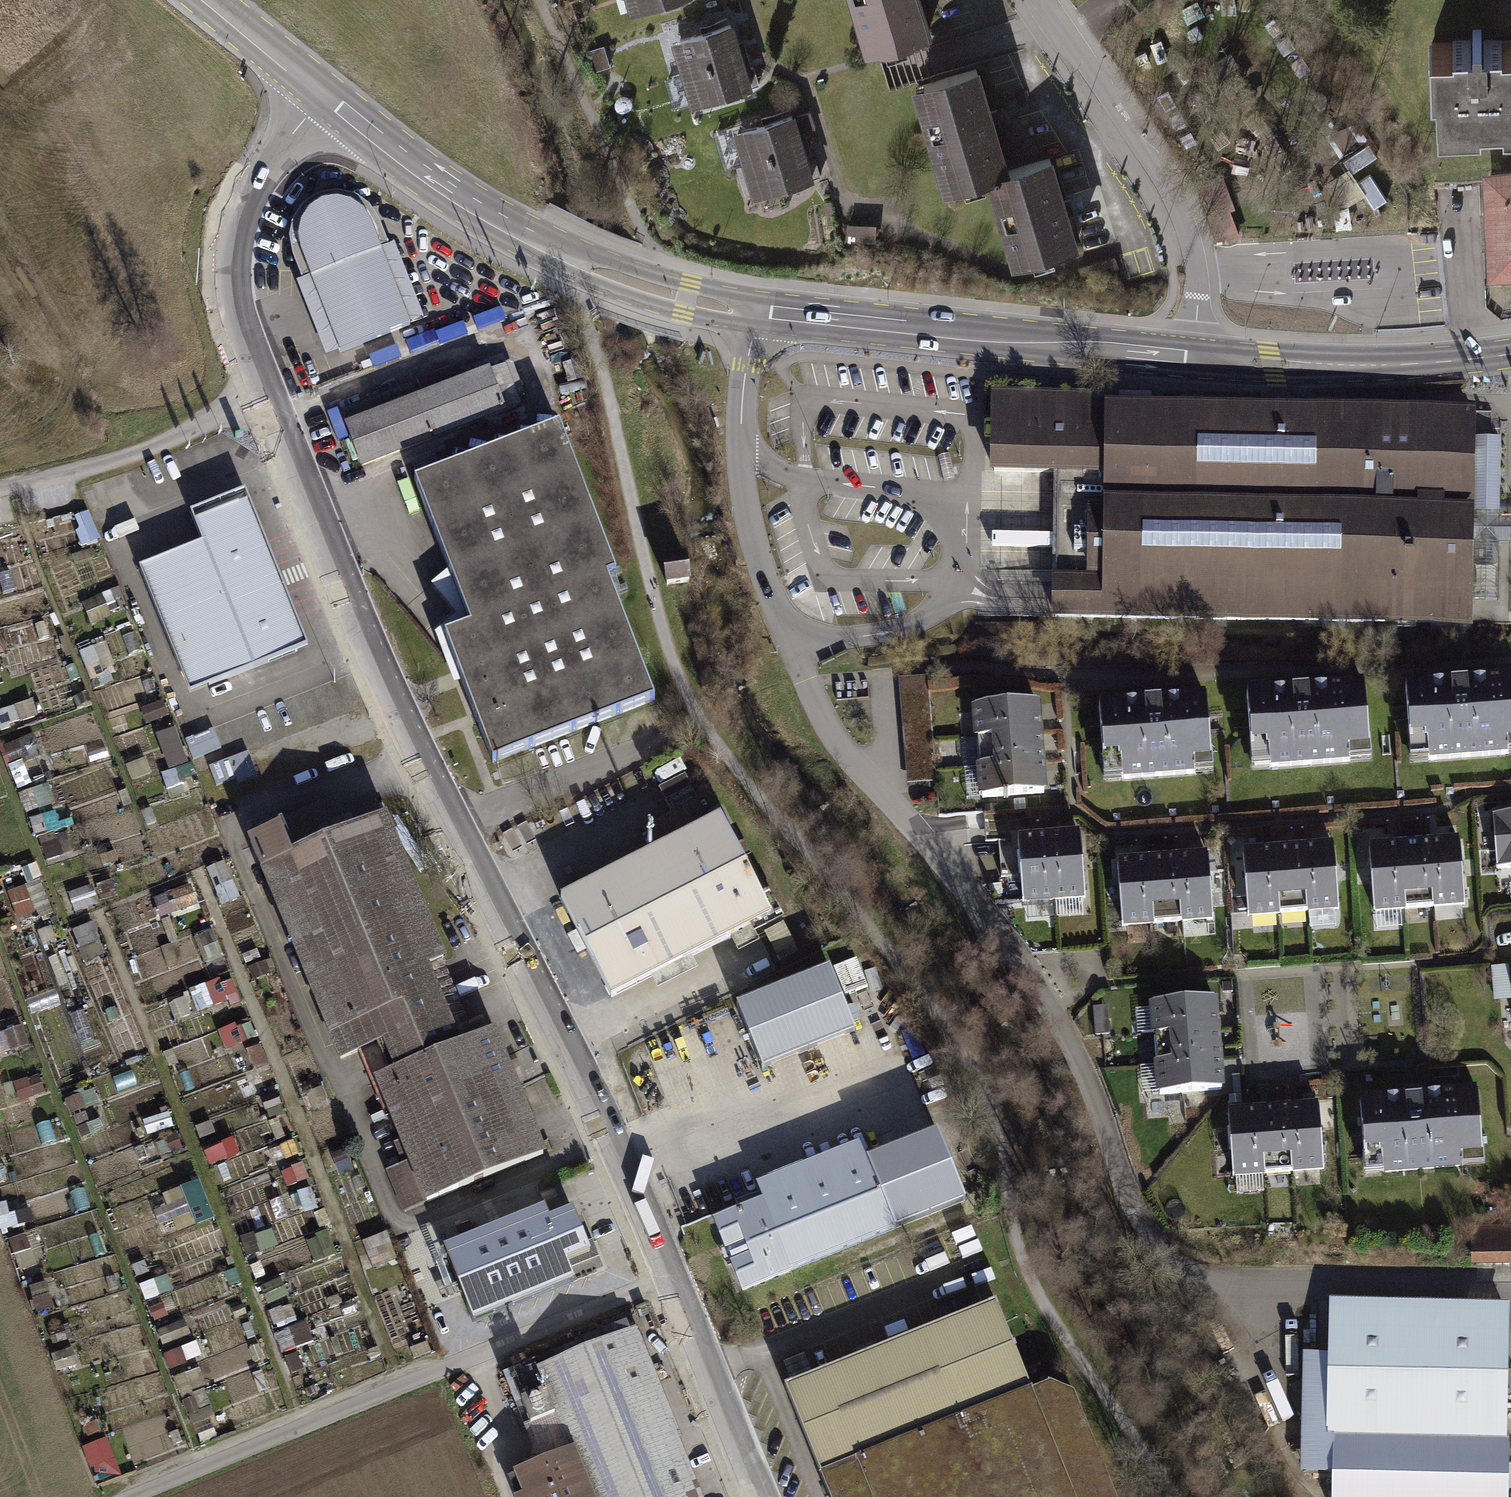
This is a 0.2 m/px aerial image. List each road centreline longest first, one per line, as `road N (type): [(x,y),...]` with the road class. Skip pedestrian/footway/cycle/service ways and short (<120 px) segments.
road 1 (residential): [(321,94),(243,210),(232,279),(239,317),(396,702),(602,1115),(671,1278)]
road 2 (track): [(1005,1138),(984,1082),(890,950),(699,718),(646,566),(585,302)]
road 3 (secondary): [(1191,358),(757,312),(663,294),(575,263),(484,213),(321,94)]
road 4 (residential): [(129,1496),(671,1278)]
road 5 (residential): [(1191,358),(1198,279),(1188,226),(1133,130),(1036,0)]
road 6 (track): [(1005,1138),(1021,1239),(1056,1319),(1174,1496)]
road 7 (secondary): [(1510,354),(1379,368),(1191,358)]
road 8 (track): [(0,487),(182,434),(270,394)]
road 9 (residential): [(671,1278),(759,1496)]
road 10 (secondary): [(321,94),(207,0)]

